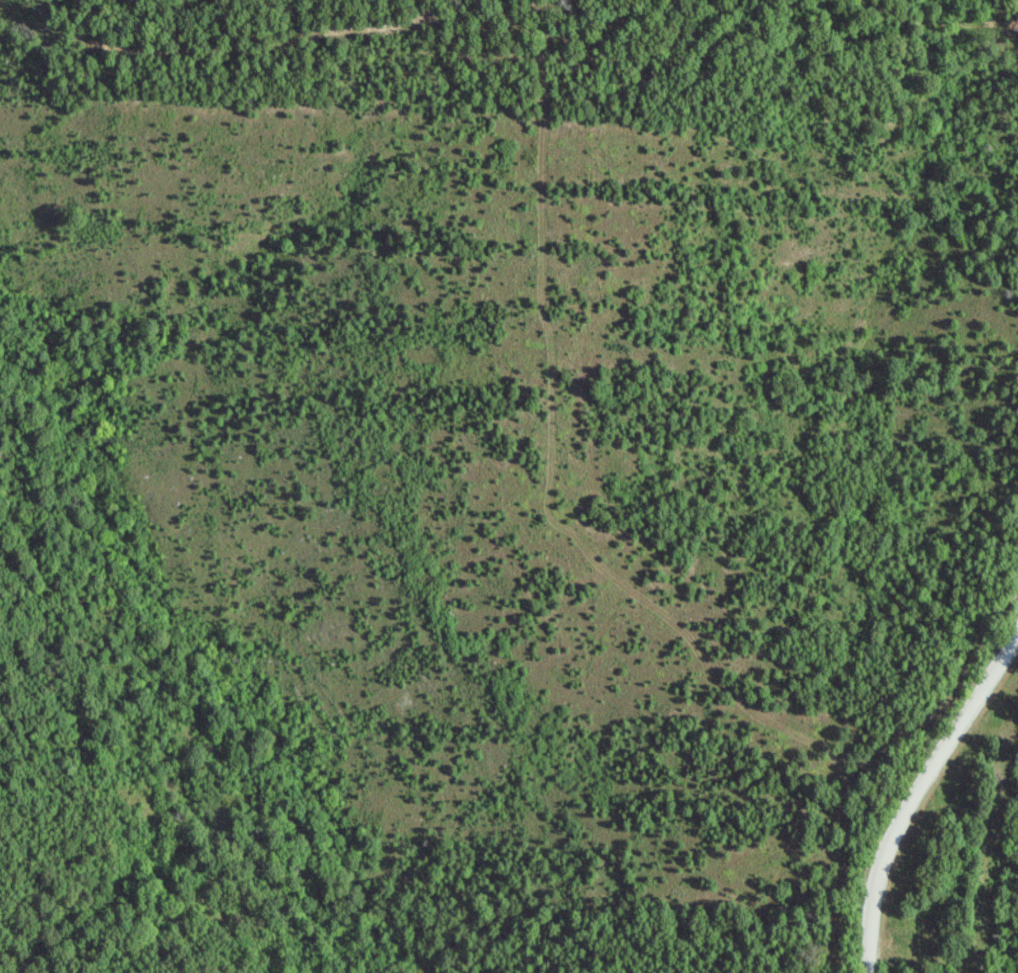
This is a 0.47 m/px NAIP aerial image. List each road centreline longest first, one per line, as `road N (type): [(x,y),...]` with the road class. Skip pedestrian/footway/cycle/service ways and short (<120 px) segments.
road 1 (residential): [(879,972),(882,902),(892,873),(1017,652)]

